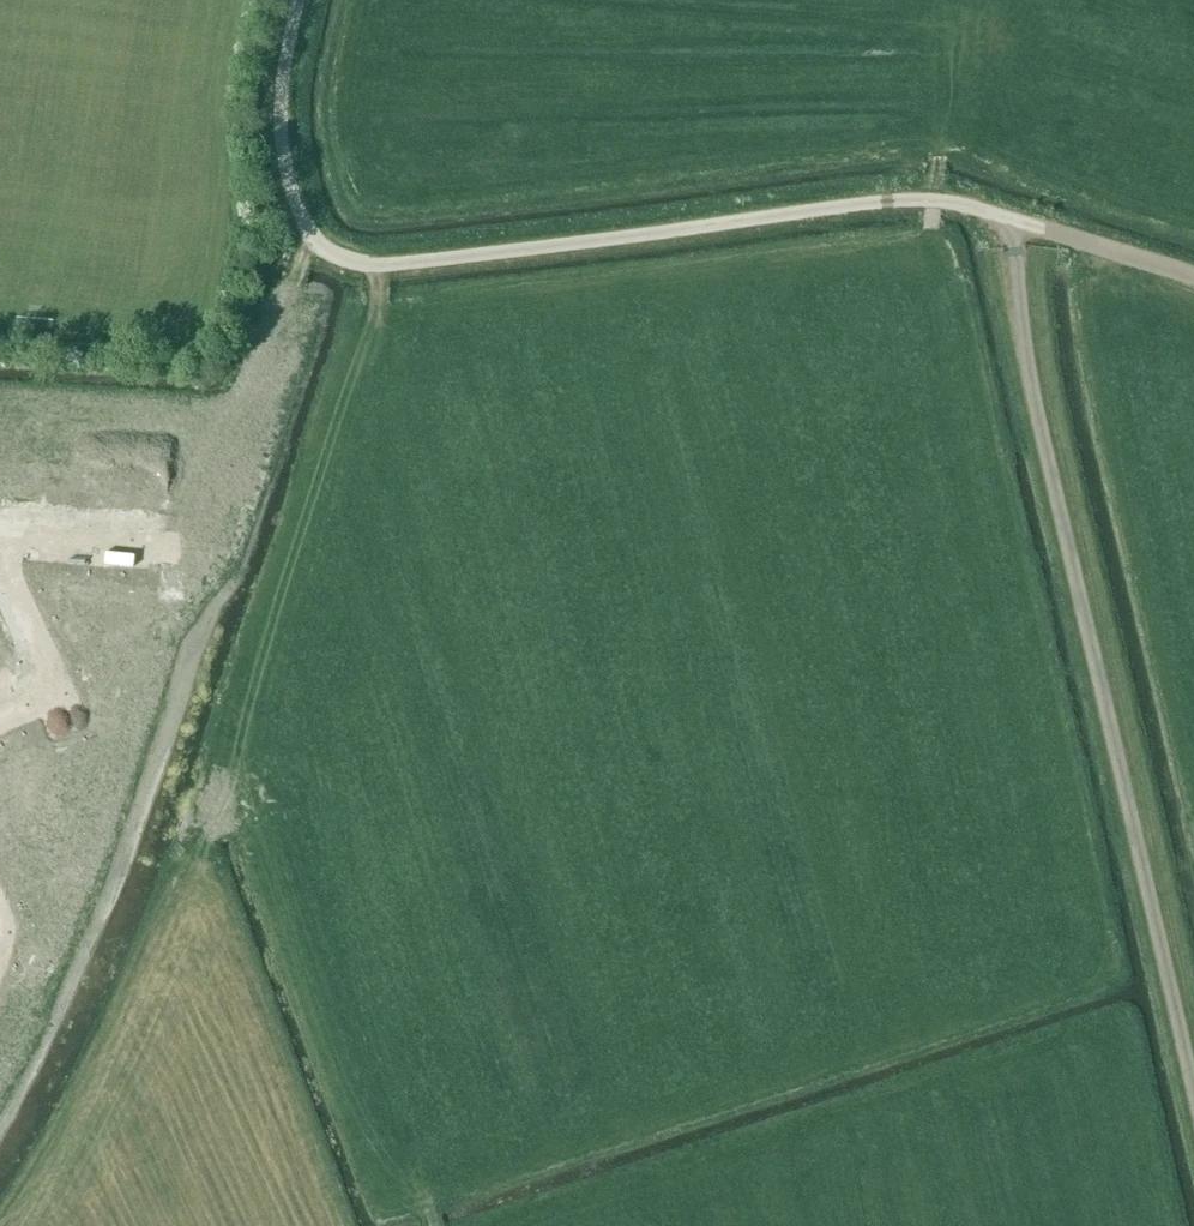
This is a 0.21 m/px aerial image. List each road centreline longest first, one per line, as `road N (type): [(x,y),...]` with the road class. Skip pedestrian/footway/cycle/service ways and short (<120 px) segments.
road 1 (unclassified): [(1193,282),(966,208),(910,202),(400,275),(341,262),(313,240),(292,183),(290,121),(308,0)]

